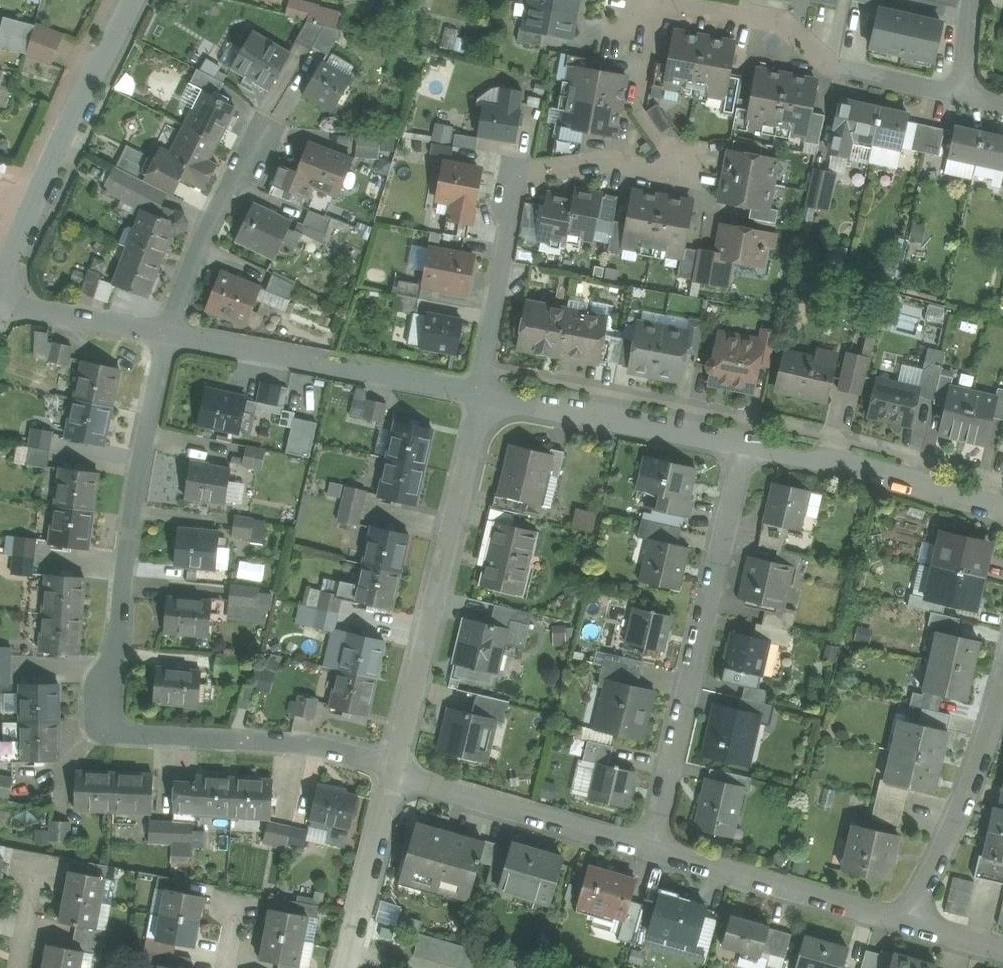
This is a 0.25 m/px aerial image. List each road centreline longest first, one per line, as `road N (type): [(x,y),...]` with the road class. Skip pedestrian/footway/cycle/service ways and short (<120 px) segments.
road 1 (residential): [(168,335),(137,474),(120,724),(132,732),(301,745),(397,769)]
road 2 (residential): [(964,95),(831,65),(780,21),(670,2),(657,10),(641,108)]
road 3 (residential): [(650,846),(744,444)]
road 4 (residential): [(397,769),(480,391)]
road 5 (residential): [(480,391),(519,175),(613,163),(678,172)]
road 6 (residential): [(168,335),(480,391)]
road 7 (tertiary): [(131,0),(0,284)]
road 8 (residential): [(480,391),(744,444)]
road 9 (residential): [(650,846),(907,926)]
road 10 (residential): [(907,926),(982,749),(1002,675)]
road 11 (residential): [(744,444),(1002,510)]
road 12 (residential): [(397,769),(650,846)]
road 13 (residential): [(268,118),(206,231),(168,335)]
road 14 (residential): [(347,967),(397,769)]
road 15 (residential): [(0,309),(168,335)]

